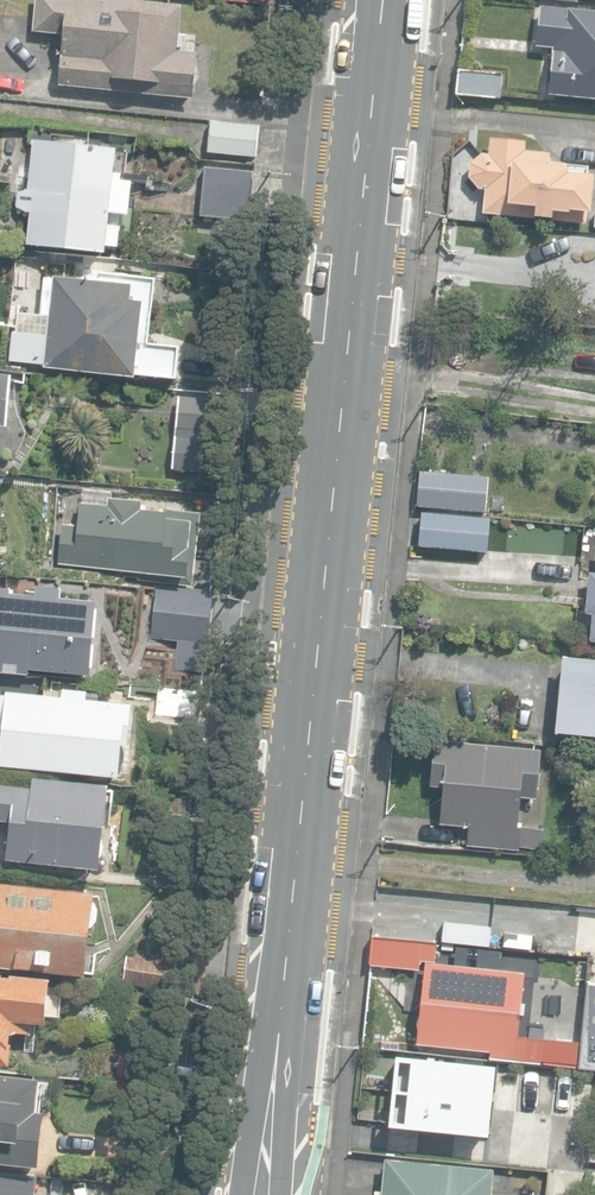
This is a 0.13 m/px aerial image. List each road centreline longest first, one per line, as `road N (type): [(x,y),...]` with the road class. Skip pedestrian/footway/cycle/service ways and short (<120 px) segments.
road 1 (secondary): [(384,0),(262,1194)]

